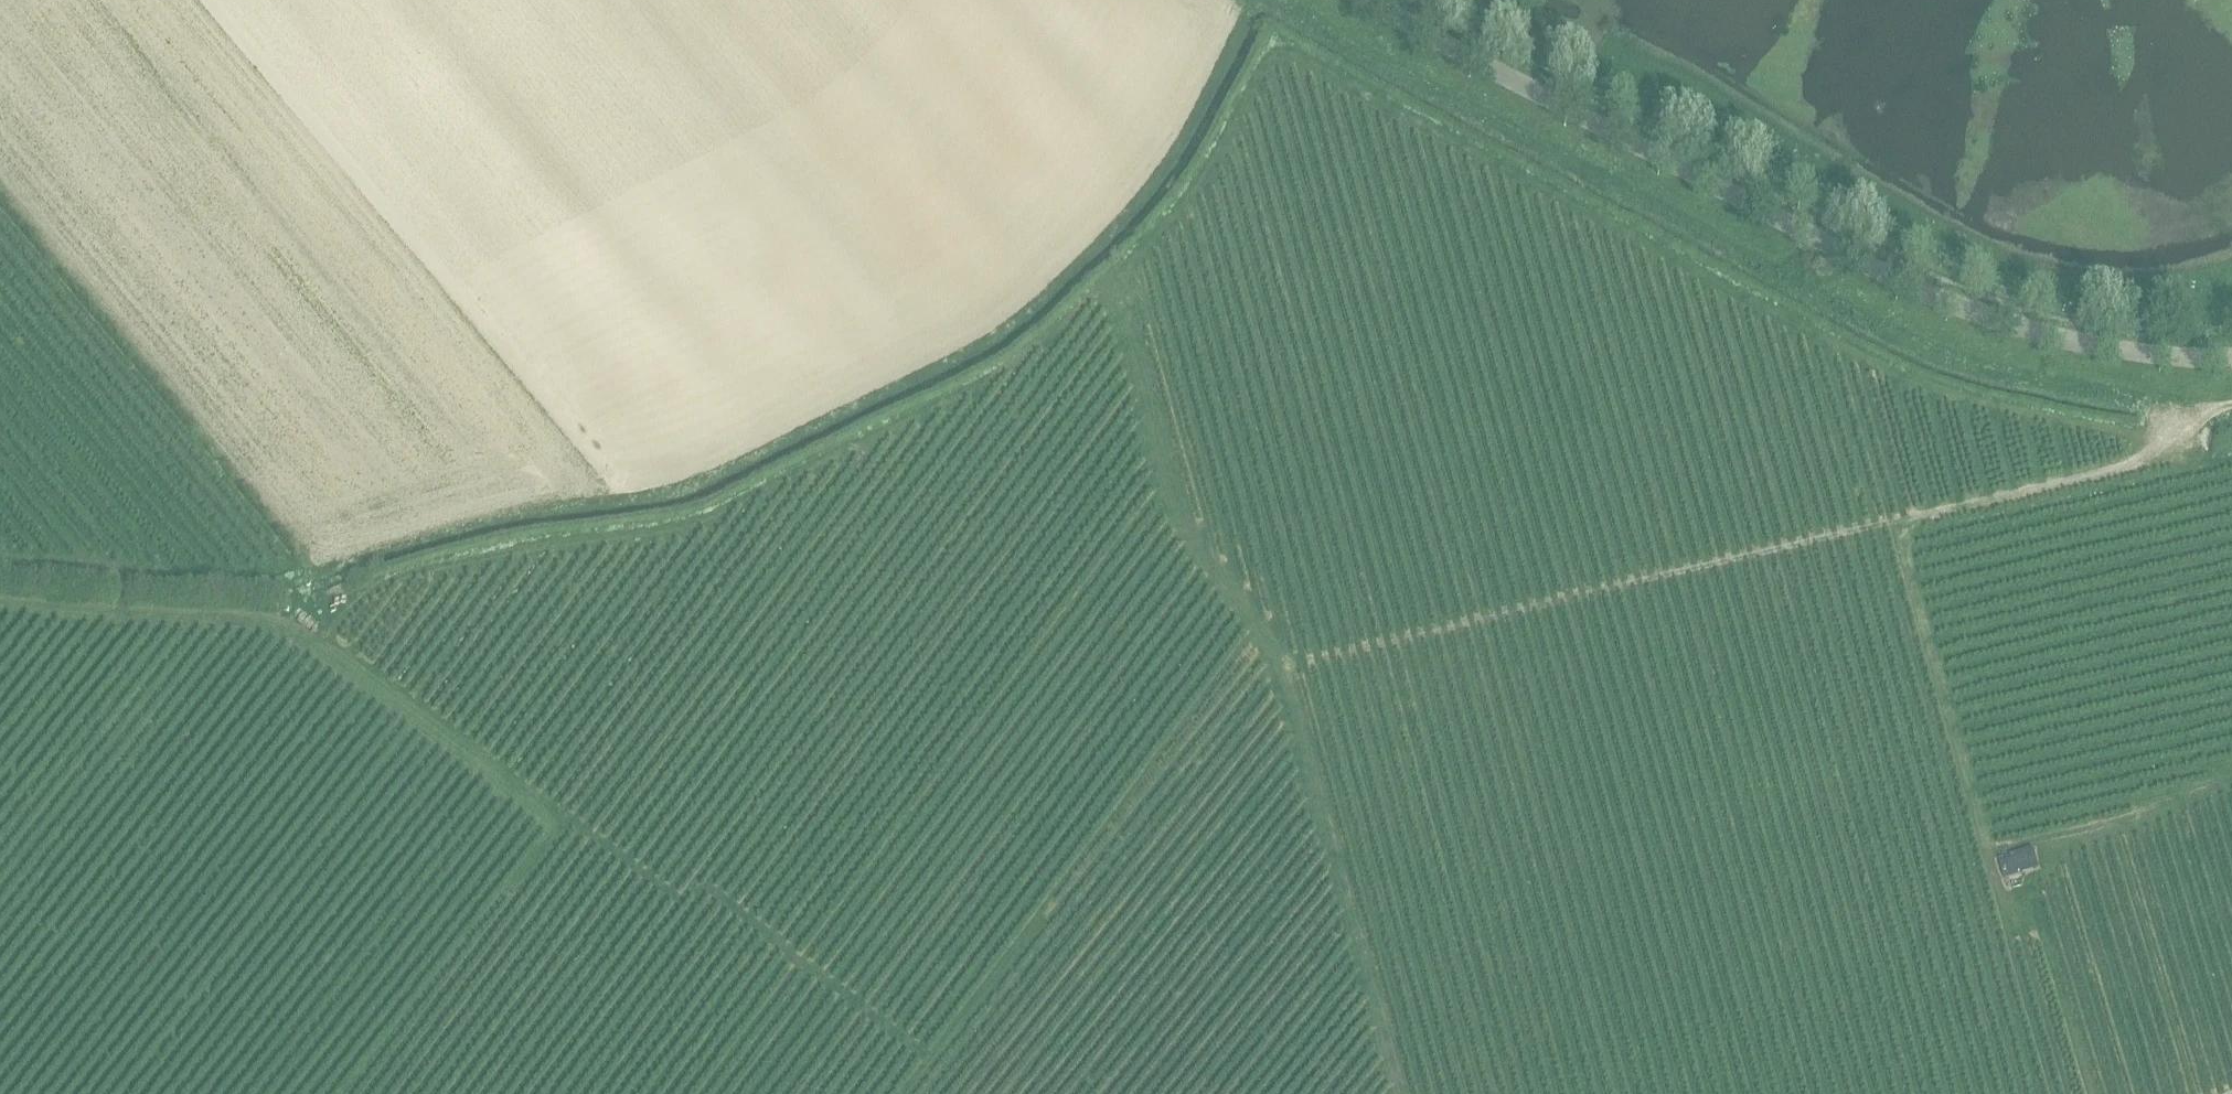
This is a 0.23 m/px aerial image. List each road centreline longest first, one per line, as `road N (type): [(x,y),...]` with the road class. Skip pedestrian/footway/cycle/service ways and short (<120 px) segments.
road 1 (track): [(0,598),(245,609),(284,617),(338,645),(666,887),(683,865),(924,1054),(895,1093)]
road 2 (track): [(2231,402),(2152,454),(1921,515),(1904,548),(1990,865),(2032,928),(2085,1093)]
road 3 (unclassified): [(2231,358),(2142,356),(1961,310),(1371,0)]

